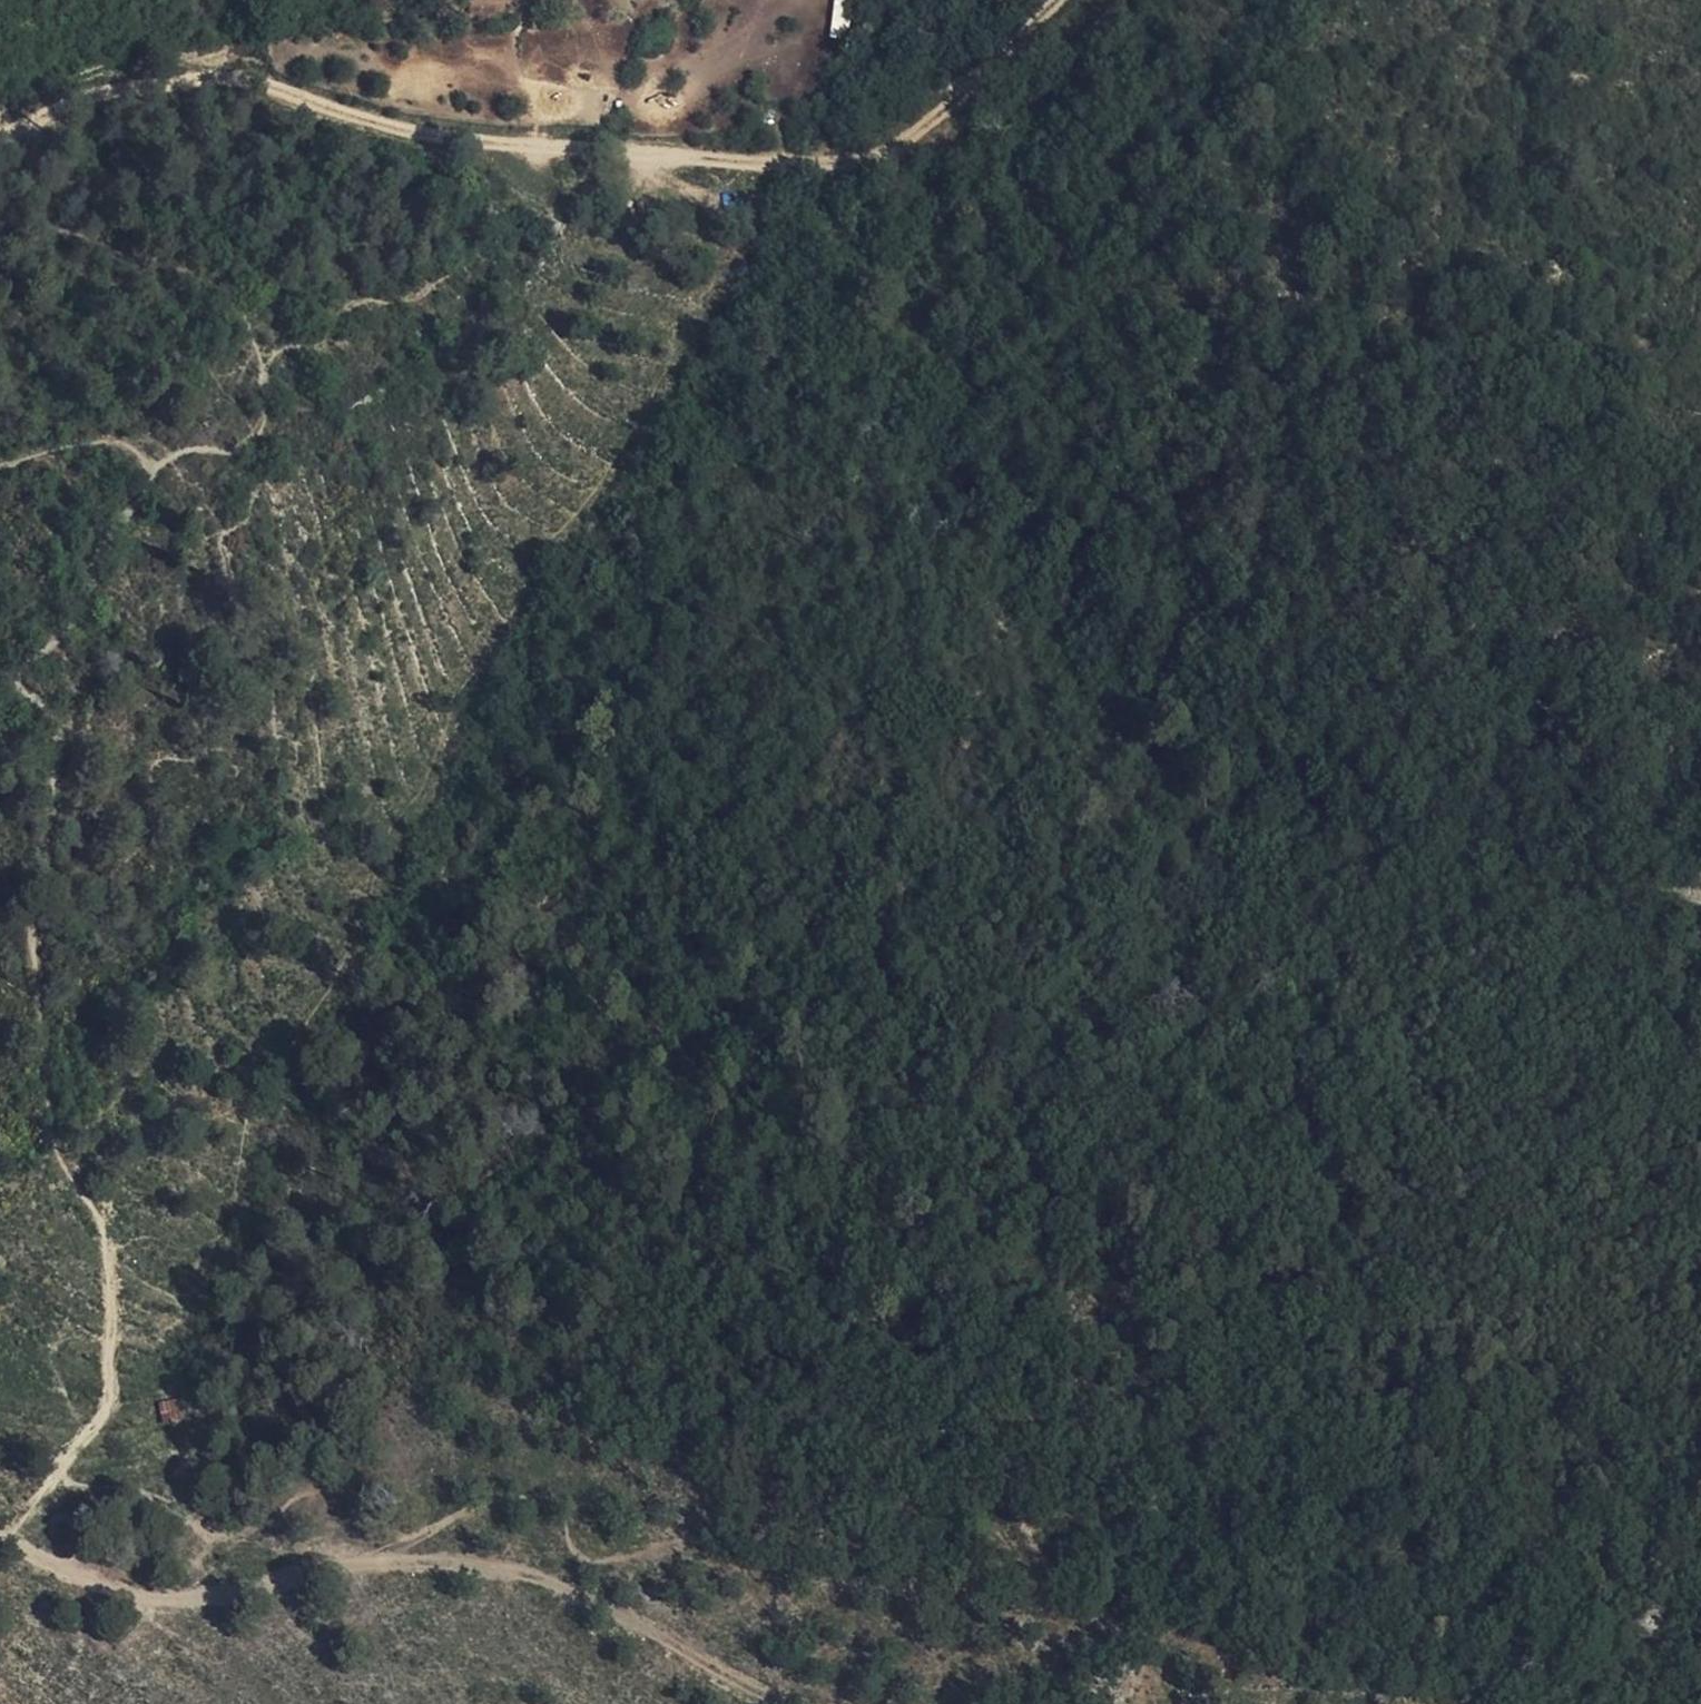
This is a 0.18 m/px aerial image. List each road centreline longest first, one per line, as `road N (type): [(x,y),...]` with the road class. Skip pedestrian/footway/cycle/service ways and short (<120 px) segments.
road 1 (track): [(0,129),(177,78),(237,75),(417,135),(710,160),(881,160),(1058,0)]
road 2 (track): [(0,1540),(166,1593),(351,1569),(568,1582),(713,1674),(783,1703)]

